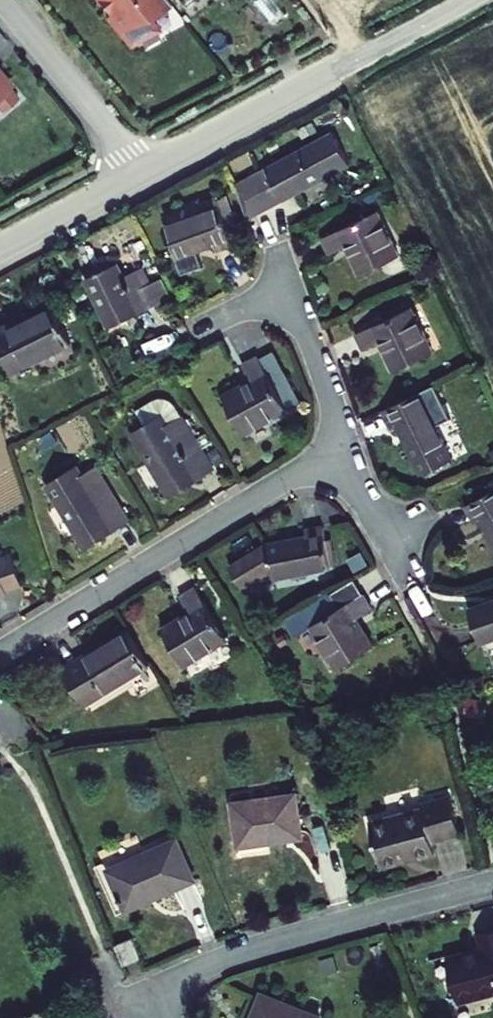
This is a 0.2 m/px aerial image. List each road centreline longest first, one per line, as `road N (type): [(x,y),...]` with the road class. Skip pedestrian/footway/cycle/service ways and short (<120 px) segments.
road 1 (residential): [(346,443),(0,653)]
road 2 (residential): [(144,1017),(140,1010),(166,990),(244,951),(492,882)]
road 3 (tertiary): [(147,173),(471,0)]
road 4 (residential): [(1,0),(147,173)]
road 5 (residential): [(346,443),(294,299),(249,309)]
road 6 (tertiary): [(0,250),(147,173)]
road 7 (residential): [(395,579),(390,538),(346,443)]

